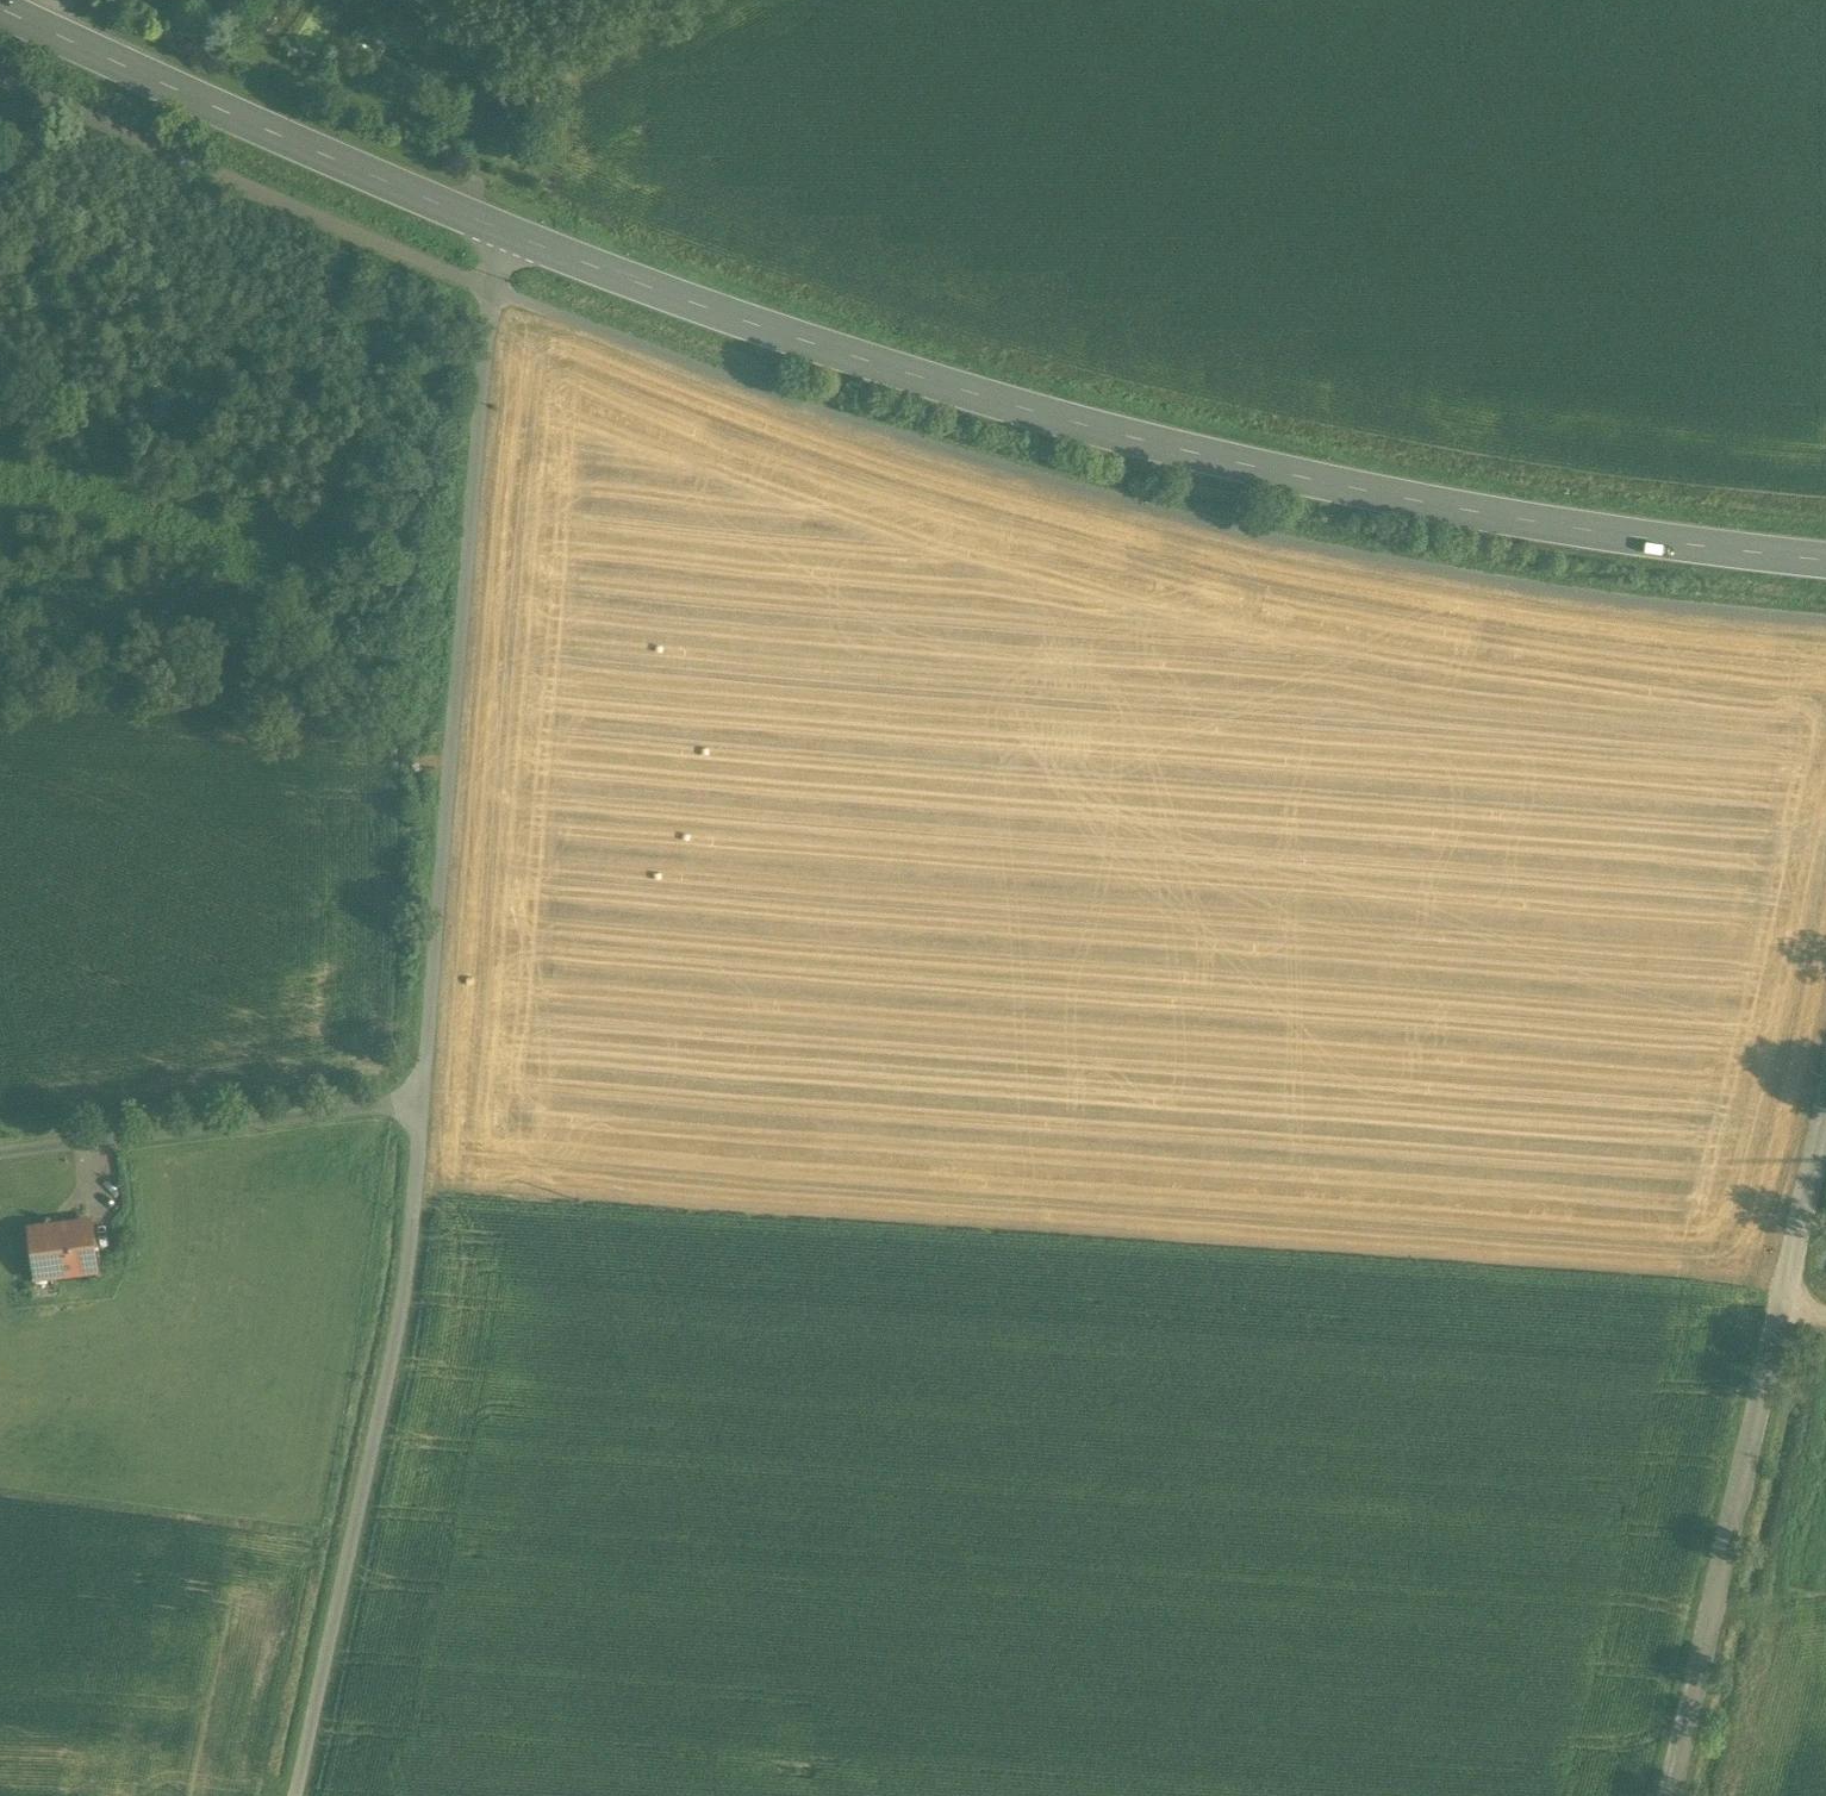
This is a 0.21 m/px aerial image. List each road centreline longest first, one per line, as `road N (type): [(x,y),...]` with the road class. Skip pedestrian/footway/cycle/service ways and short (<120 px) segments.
road 1 (unclassified): [(505,231),(488,345),(402,1285),(297,1795)]
road 2 (primary): [(1825,558),(1508,516),(1292,475),(1023,407),(789,335),(505,231)]
road 3 (unclassified): [(1671,1795),(1825,1114)]
road 4 (primary): [(505,231),(0,8)]

